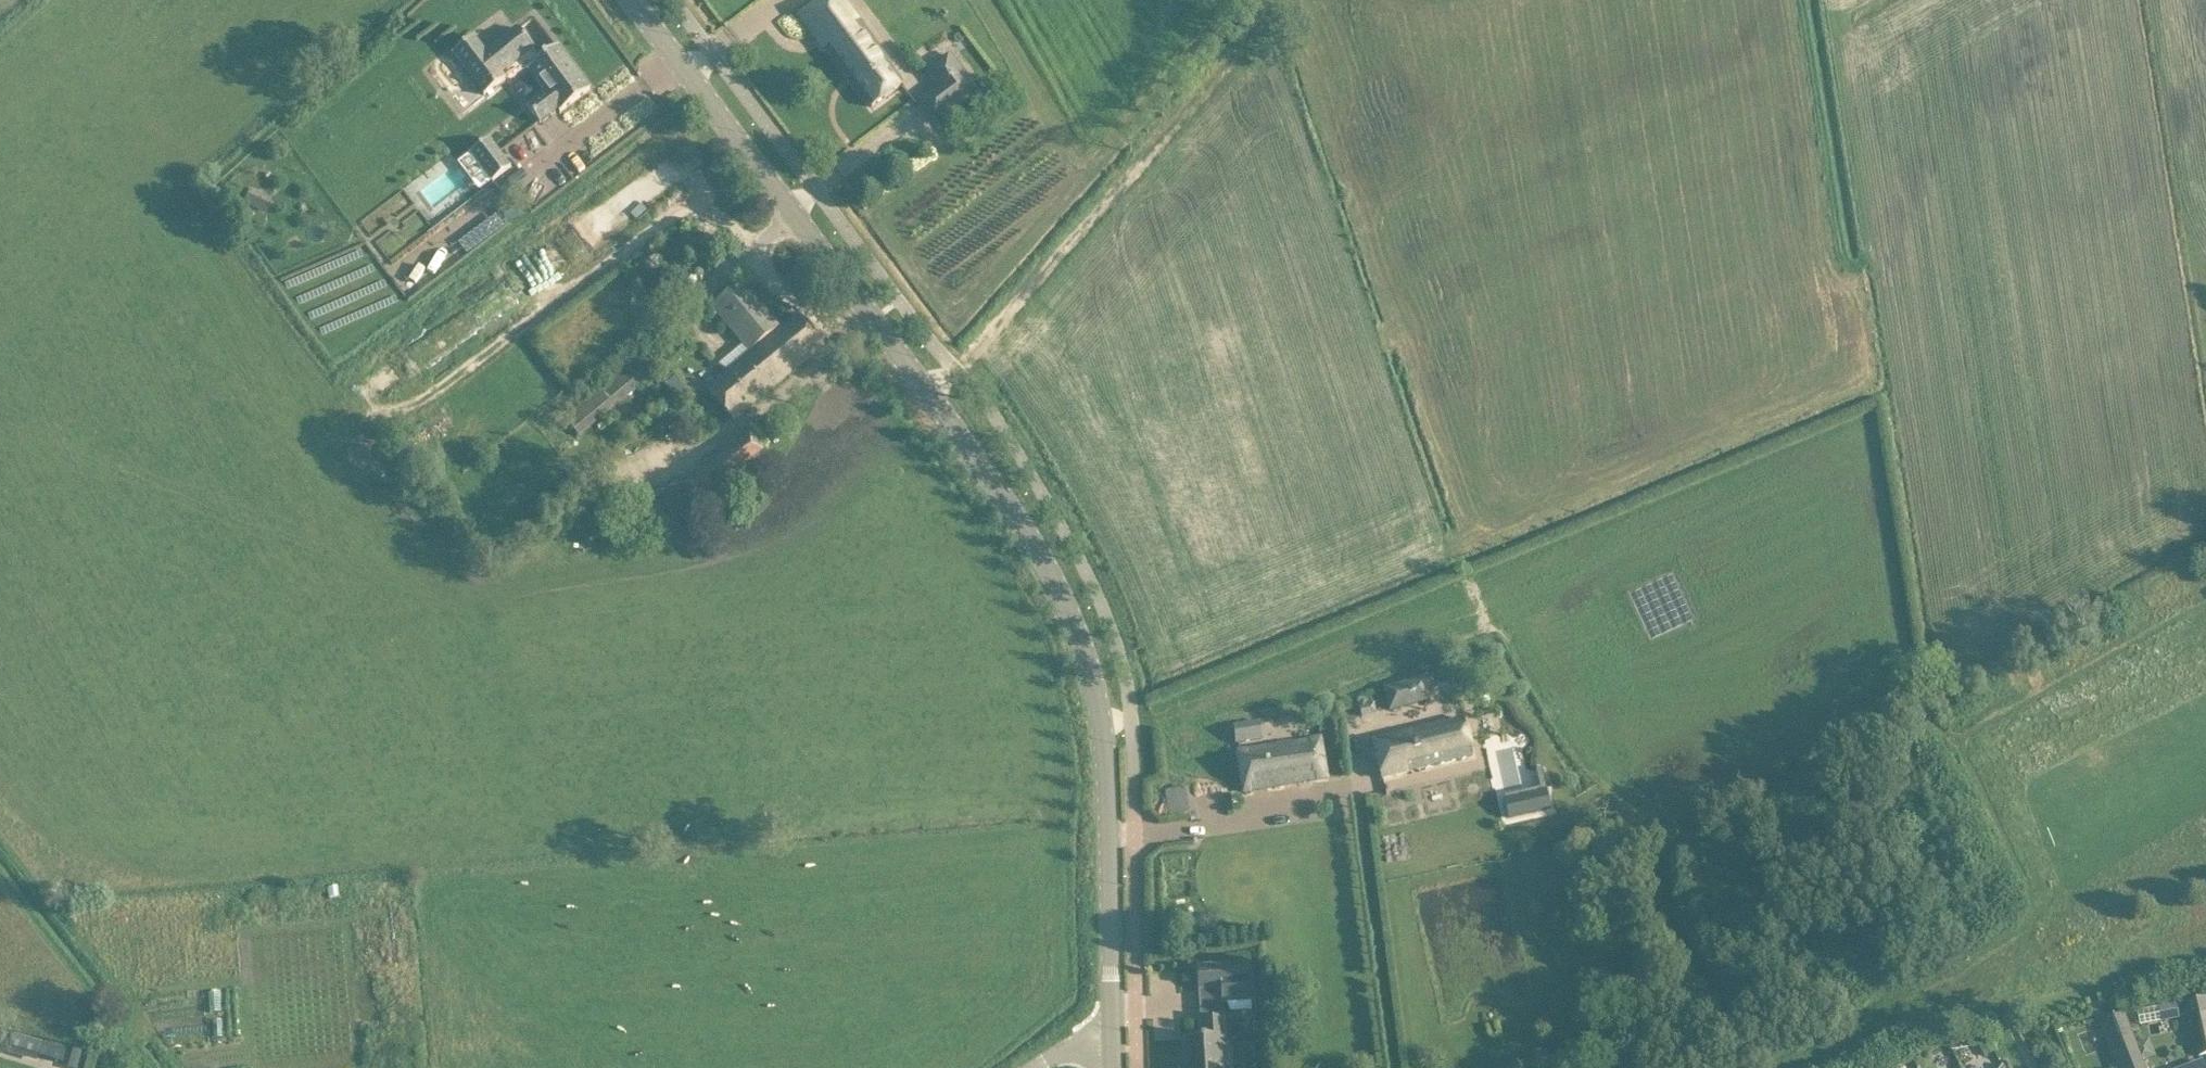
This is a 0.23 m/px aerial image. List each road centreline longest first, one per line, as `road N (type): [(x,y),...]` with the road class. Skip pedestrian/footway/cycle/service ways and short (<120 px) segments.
road 1 (tertiary): [(1114,1036),(1102,731),(1086,658),(1059,589),(929,393),(633,0)]

